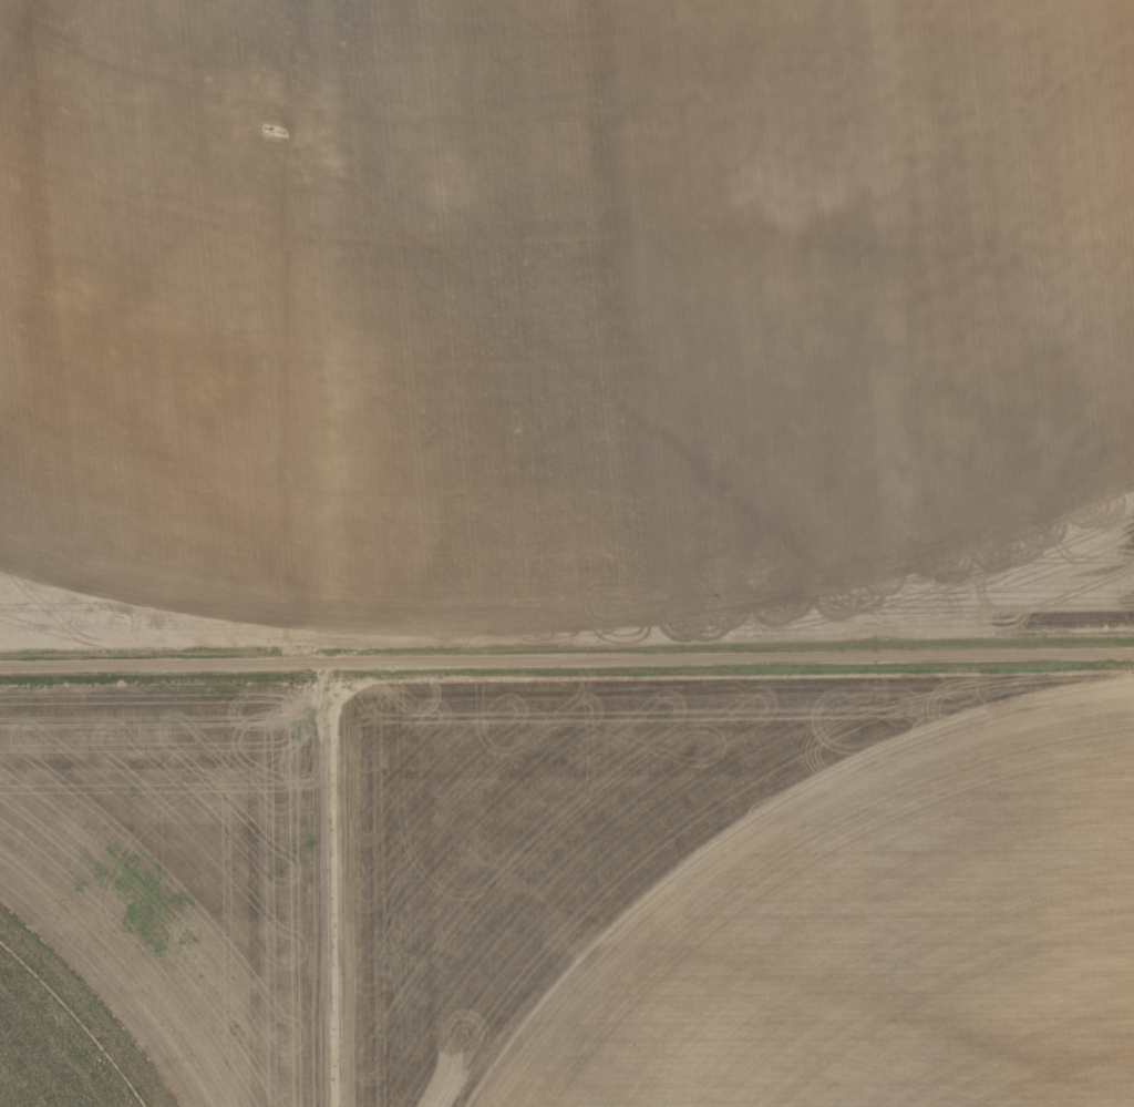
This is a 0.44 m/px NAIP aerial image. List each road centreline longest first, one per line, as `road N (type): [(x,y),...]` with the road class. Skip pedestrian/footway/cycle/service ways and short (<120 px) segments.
road 1 (residential): [(1133,649),(0,664)]

